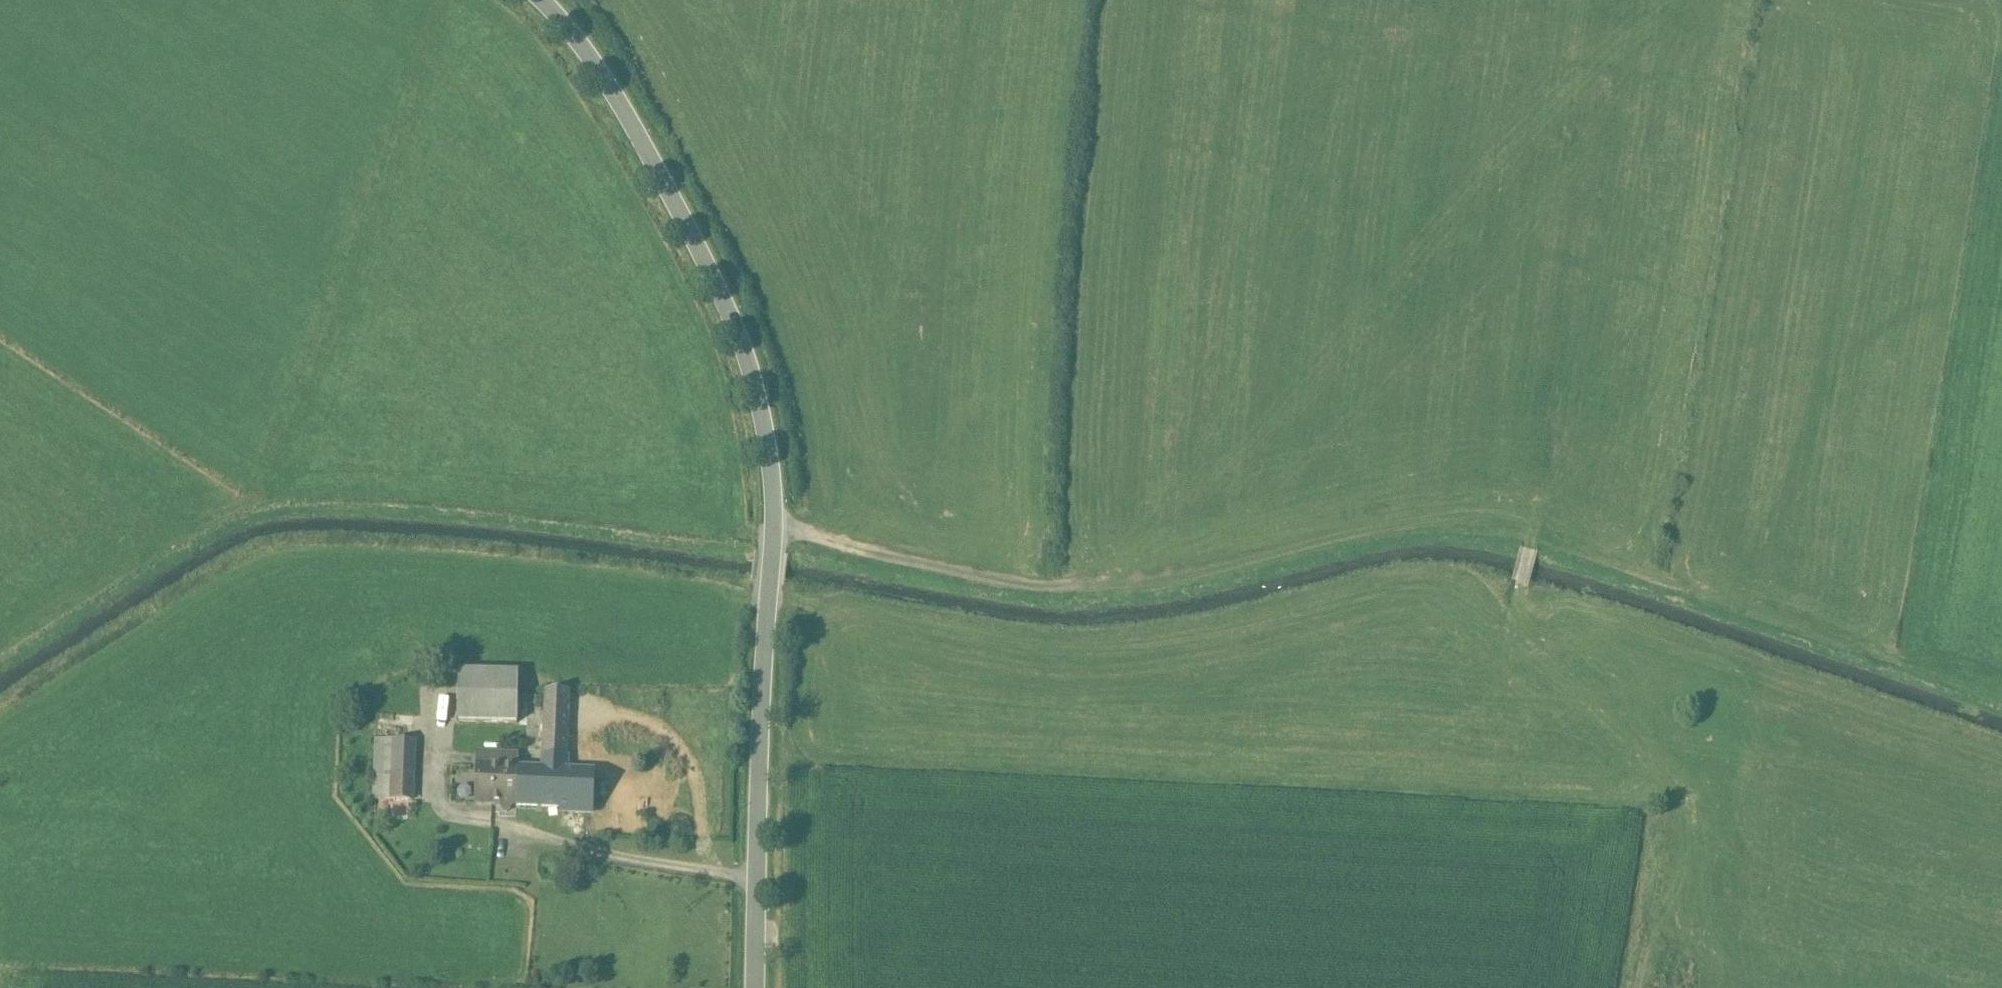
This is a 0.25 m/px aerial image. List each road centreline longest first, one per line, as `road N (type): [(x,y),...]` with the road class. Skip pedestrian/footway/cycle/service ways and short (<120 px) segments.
road 1 (tertiary): [(539,0),(615,94),(678,208),(755,378),(774,547),(755,987)]

